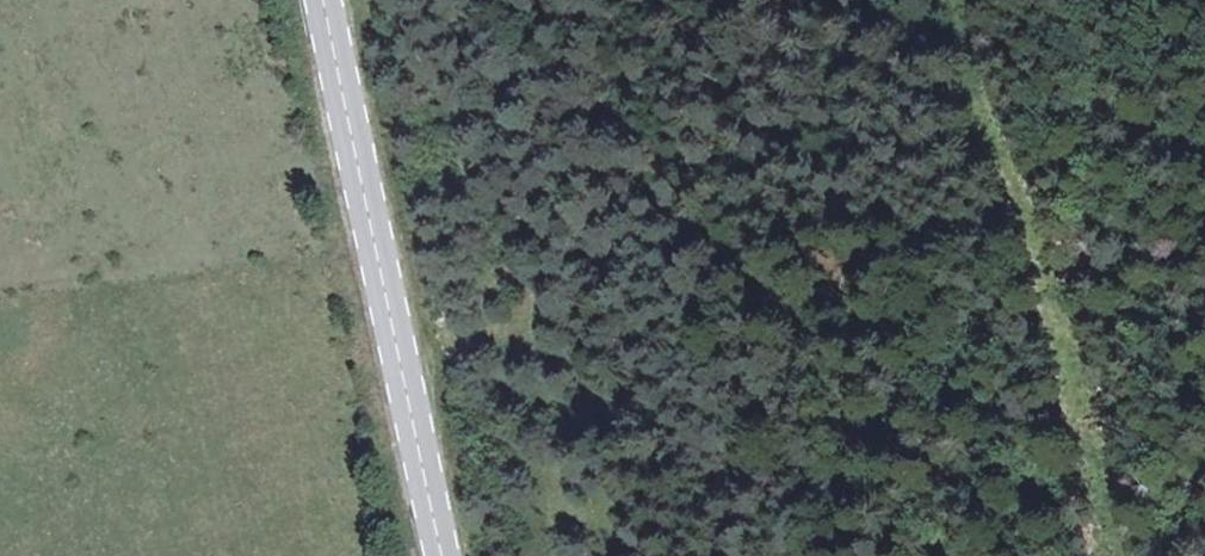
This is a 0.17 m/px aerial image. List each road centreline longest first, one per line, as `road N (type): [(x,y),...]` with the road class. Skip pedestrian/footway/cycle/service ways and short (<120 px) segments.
road 1 (track): [(1110,555),(1019,219),(971,87),(954,0)]
road 2 (secondary): [(322,0),(445,555)]

